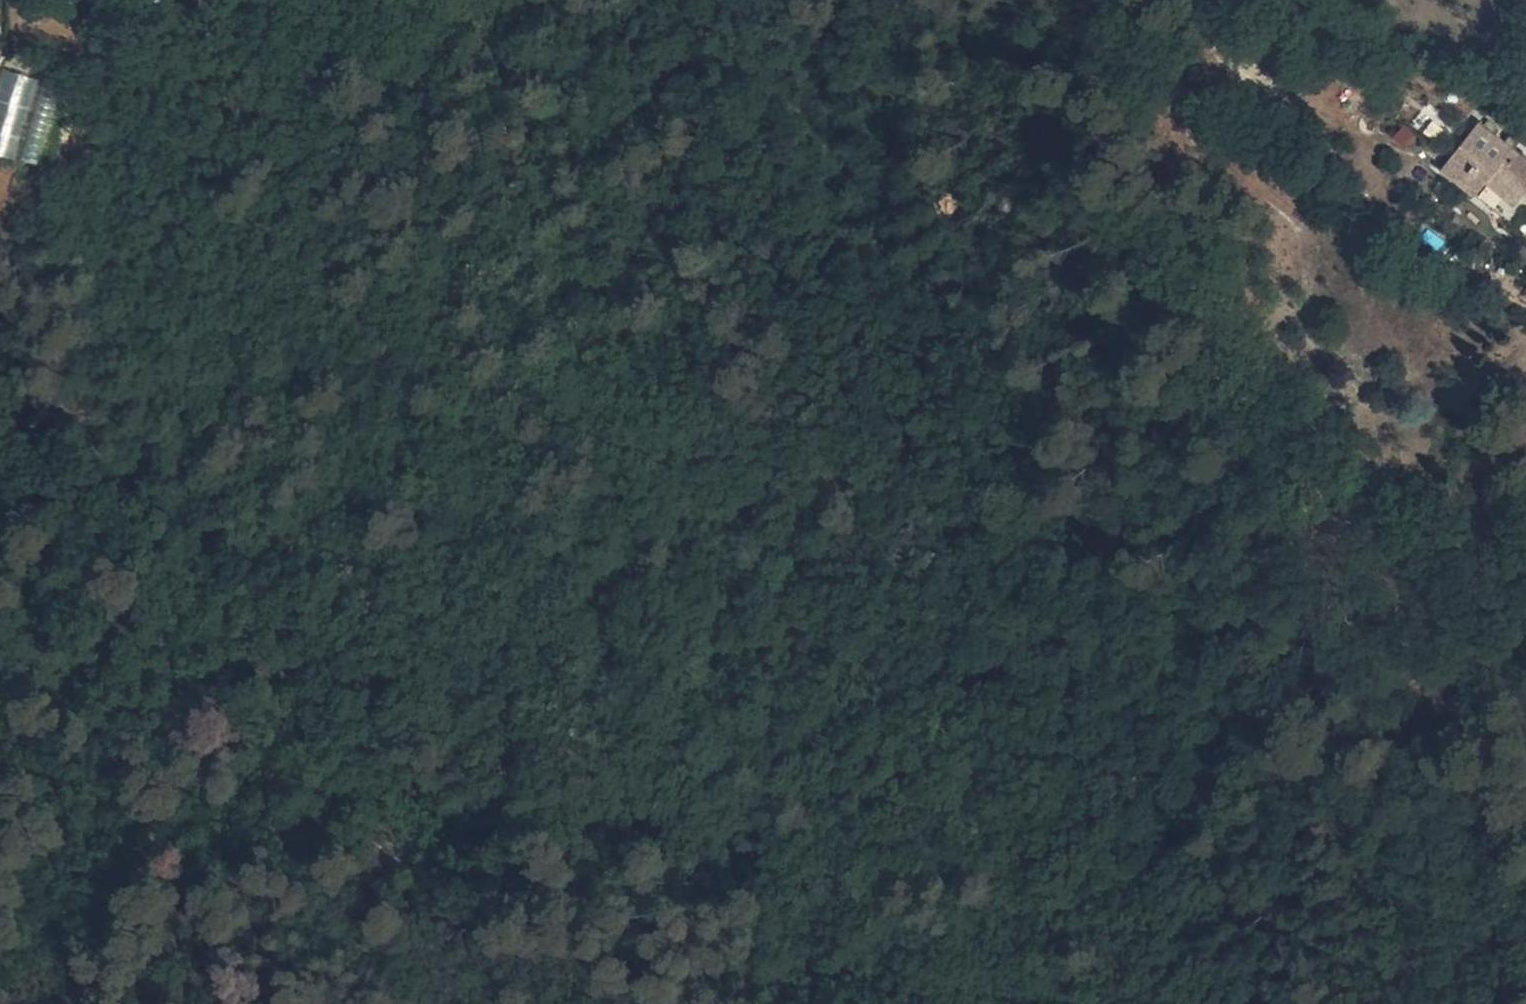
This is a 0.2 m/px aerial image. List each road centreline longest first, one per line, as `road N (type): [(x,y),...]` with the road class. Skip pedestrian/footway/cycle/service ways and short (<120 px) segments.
road 1 (residential): [(1314,0),(1486,85),(1525,123)]

